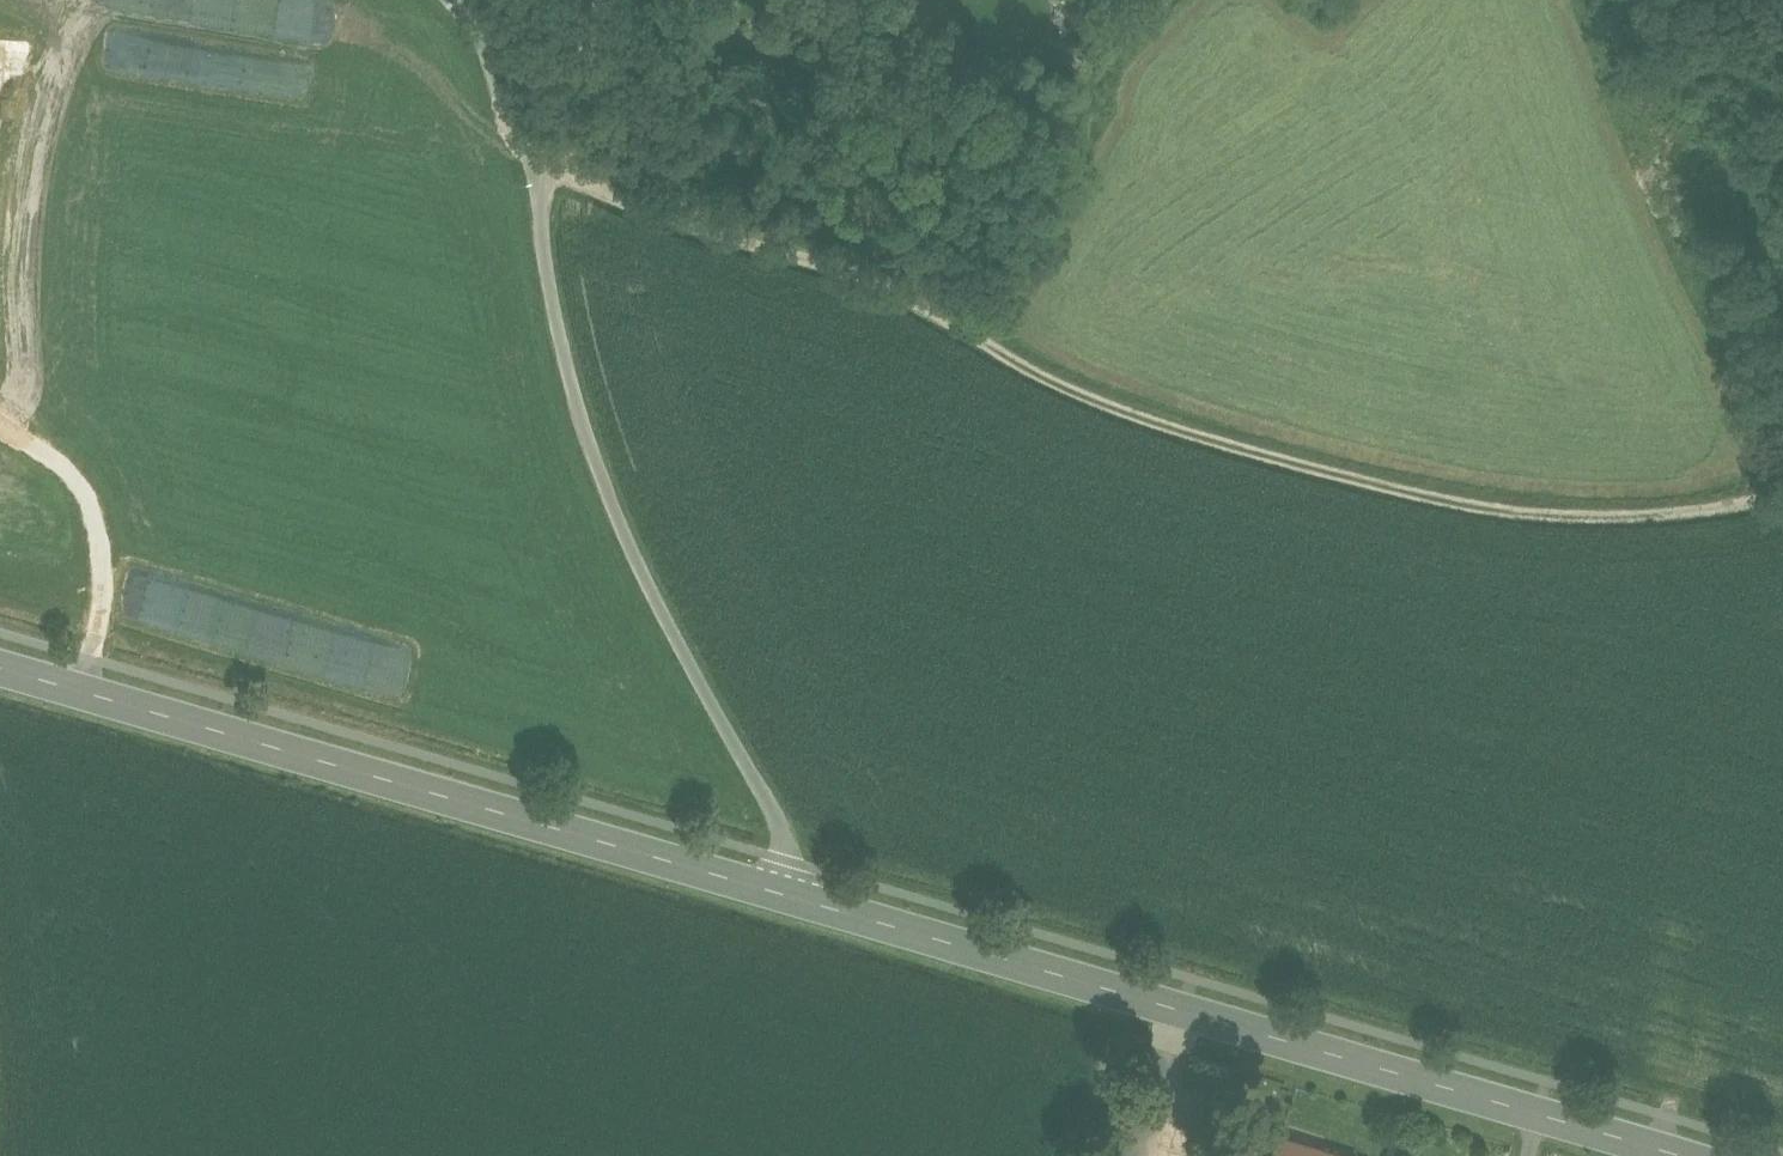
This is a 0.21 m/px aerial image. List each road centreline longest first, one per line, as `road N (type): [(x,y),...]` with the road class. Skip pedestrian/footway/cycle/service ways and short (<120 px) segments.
road 1 (track): [(533,173),(693,234),(870,287),(1099,409),(1426,502),(1597,521),(1782,499)]
road 2 (unclassified): [(436,0),(476,53),(533,173),(551,326),(588,454),(640,576),(779,816),(787,837),(781,894)]
road 3 (secondary): [(1673,1155),(781,894)]
road 4 (secondary): [(781,894),(0,668)]

